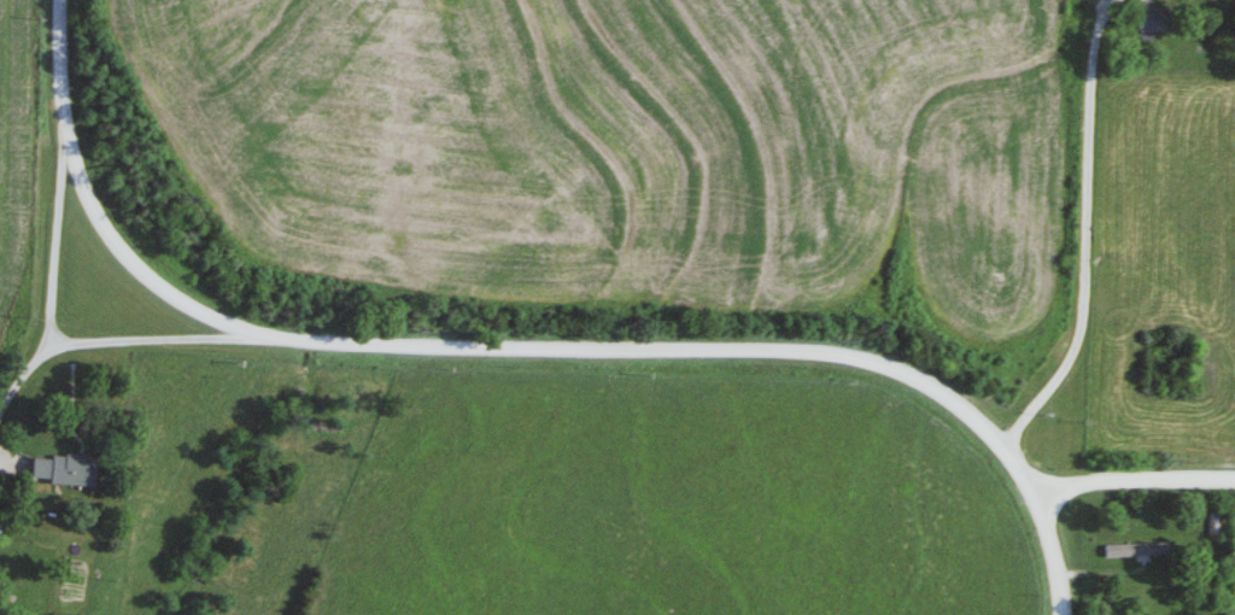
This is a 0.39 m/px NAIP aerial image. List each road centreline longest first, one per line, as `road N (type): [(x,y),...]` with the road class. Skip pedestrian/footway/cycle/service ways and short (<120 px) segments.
road 1 (residential): [(1060,614),(1042,509),(1009,450),(944,394),(880,365),(780,355),(304,345),(185,308),(128,262),(75,176),(62,122),(59,0)]
road 2 (residential): [(51,347),(66,140)]
road 3 (residential): [(1034,493),(1234,486)]
road 4 (residential): [(245,332),(213,342),(51,347)]

